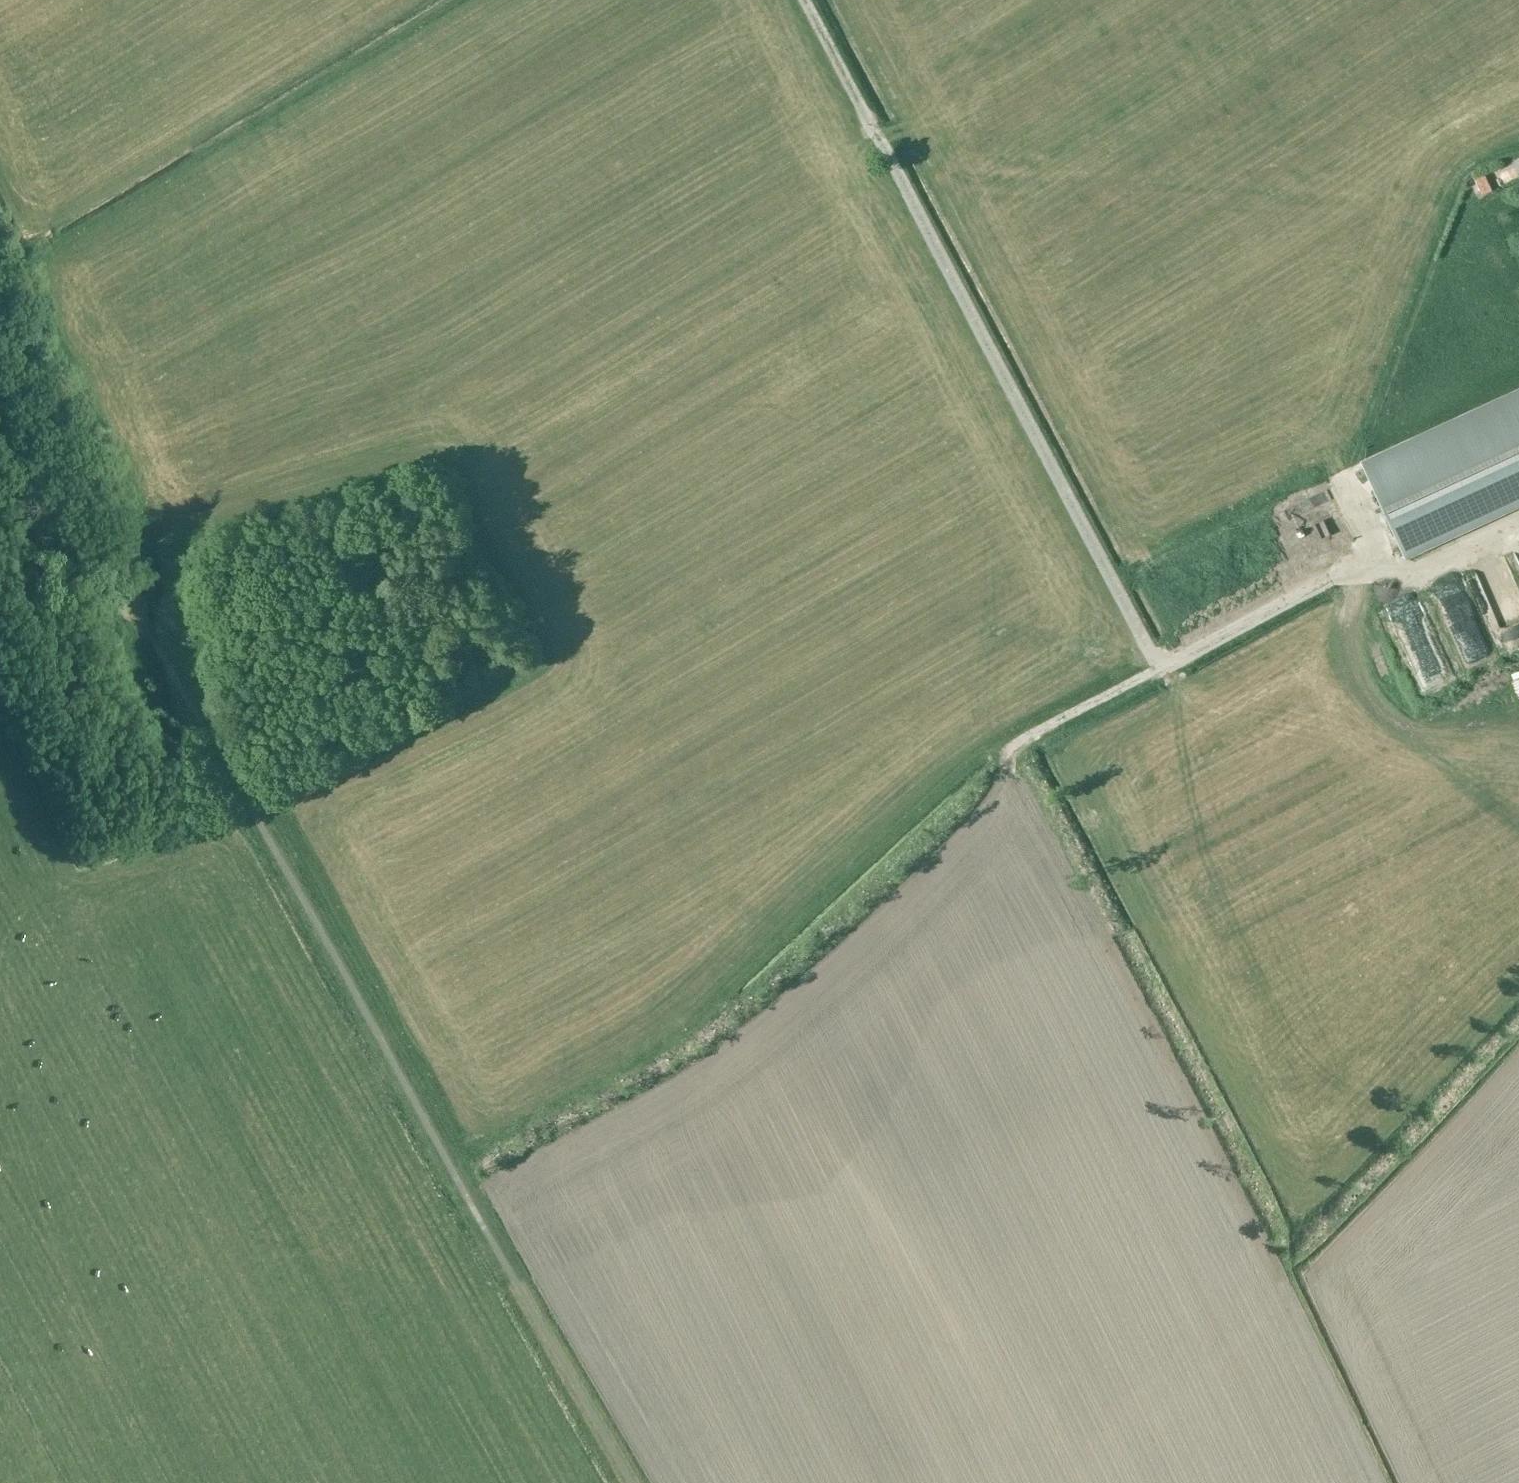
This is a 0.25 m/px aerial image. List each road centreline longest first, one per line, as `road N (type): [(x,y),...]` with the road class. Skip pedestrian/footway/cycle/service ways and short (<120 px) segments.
road 1 (track): [(1466,562),(1330,581),(1166,675),(806,0)]

